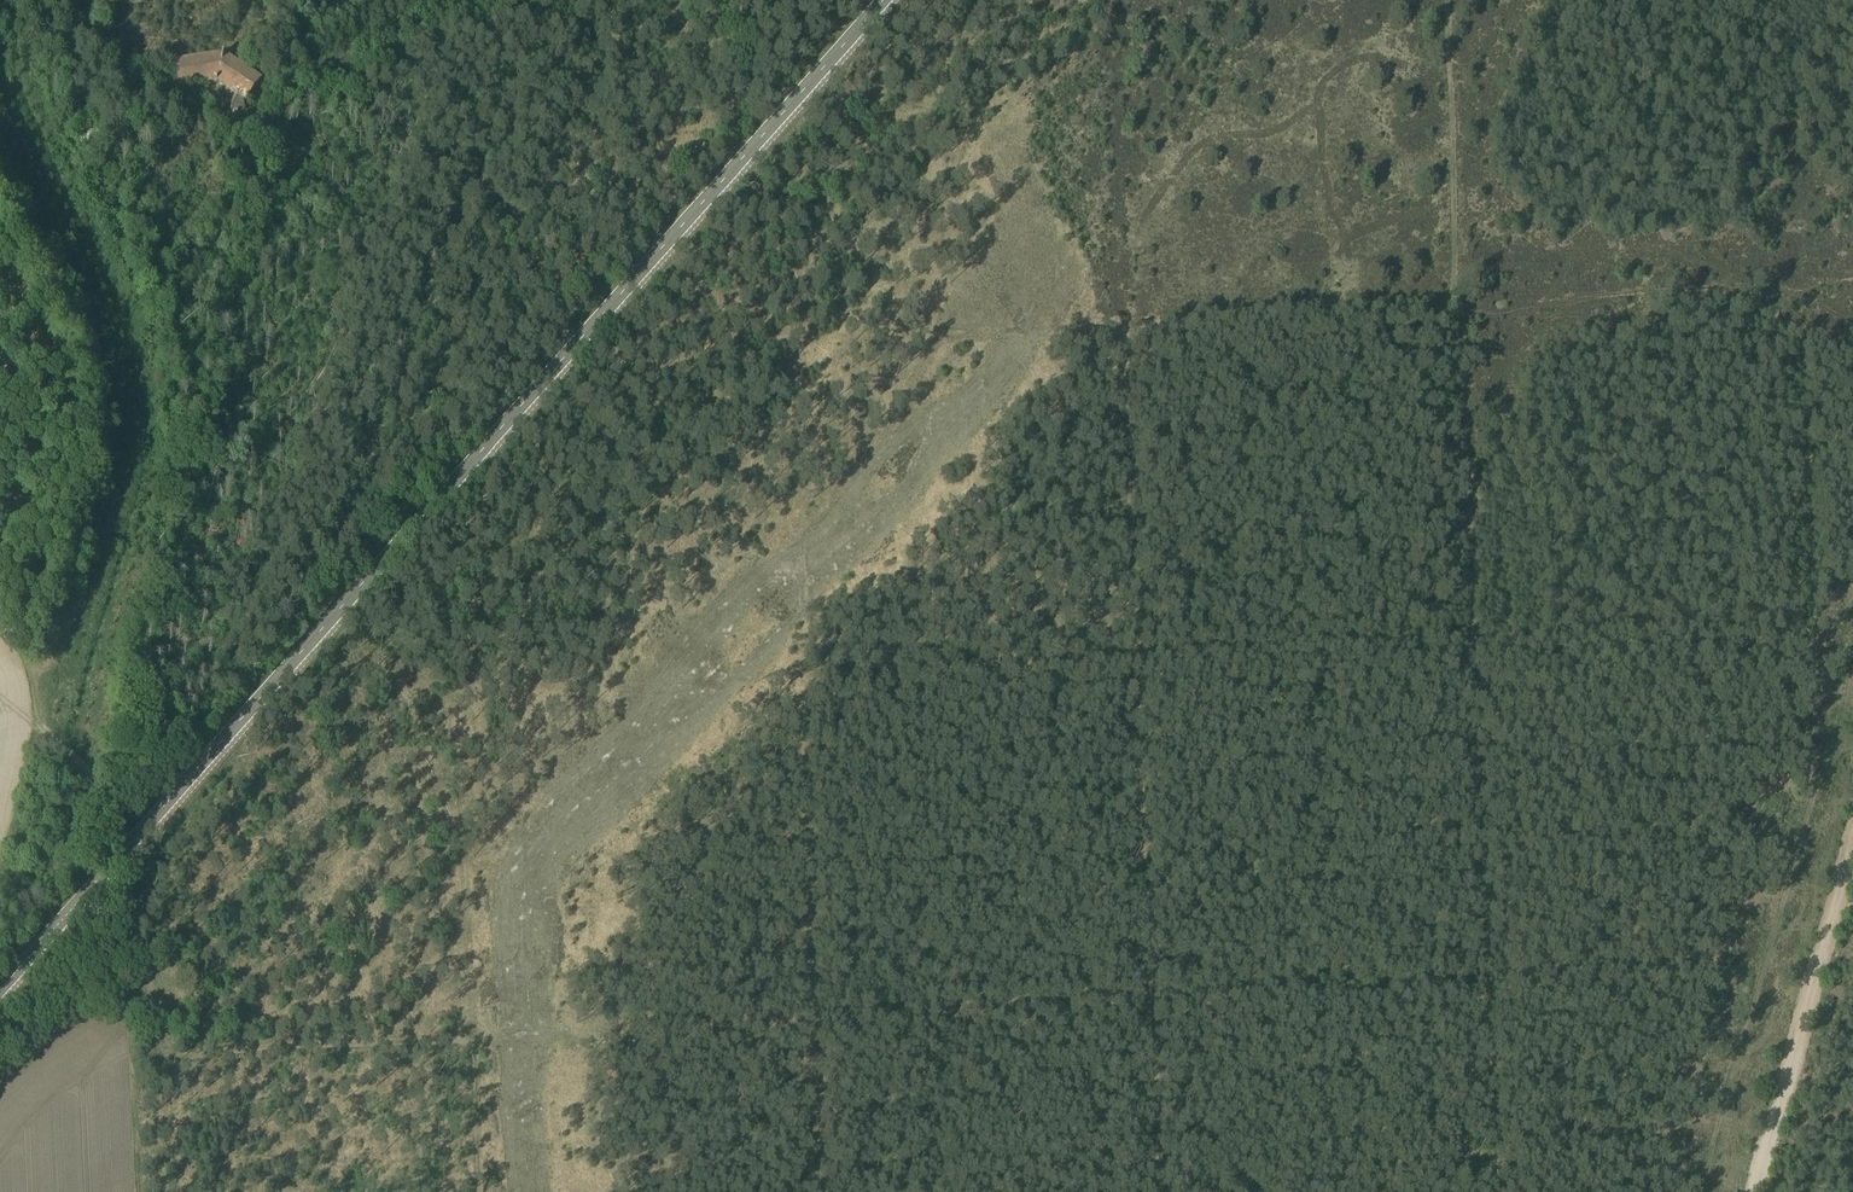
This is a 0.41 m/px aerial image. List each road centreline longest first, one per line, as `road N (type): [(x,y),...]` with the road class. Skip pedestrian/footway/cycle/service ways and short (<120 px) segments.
road 1 (secondary): [(0,989),(885,0)]
road 2 (track): [(1852,817),(1756,1191)]

